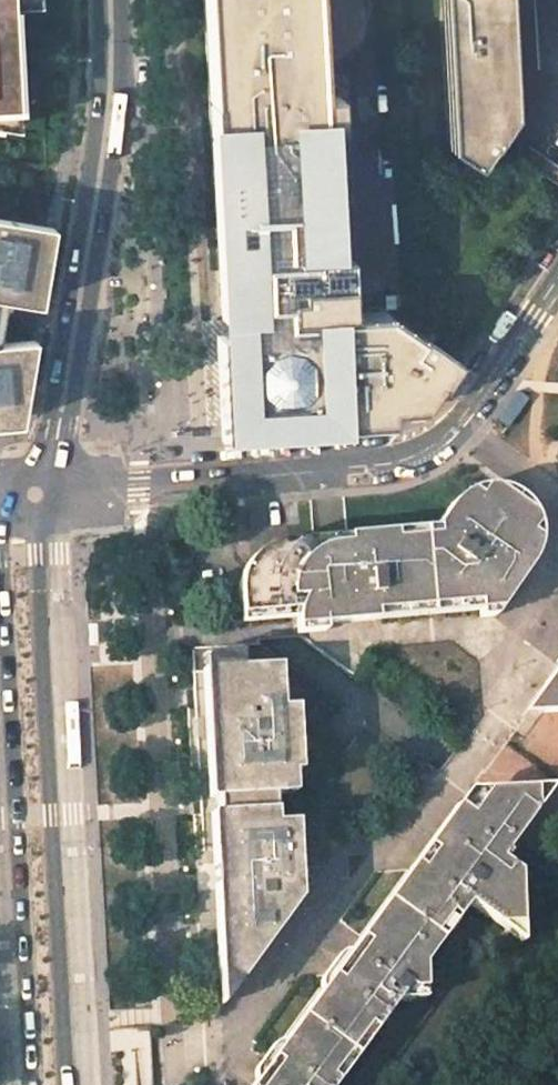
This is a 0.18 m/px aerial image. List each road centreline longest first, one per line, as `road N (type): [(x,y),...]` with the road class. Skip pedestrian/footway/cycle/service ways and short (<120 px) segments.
road 1 (residential): [(557,280),(459,422),(417,452),(34,496)]
road 2 (secondary): [(75,1084),(44,554),(34,496)]
road 3 (secondary): [(110,0),(114,83),(57,427),(34,496)]
road 4 (secondary): [(0,750),(18,1084)]

